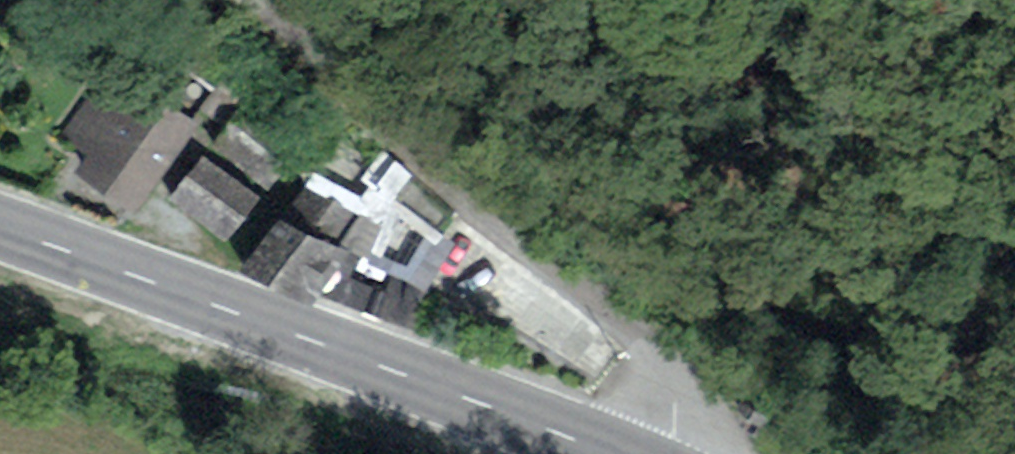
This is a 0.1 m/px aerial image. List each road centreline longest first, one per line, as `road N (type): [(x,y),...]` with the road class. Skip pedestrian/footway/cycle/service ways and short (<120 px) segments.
road 1 (secondary): [(600,453),(0,234)]
road 2 (unclassified): [(672,453),(670,377),(601,300),(361,103),(259,0)]

